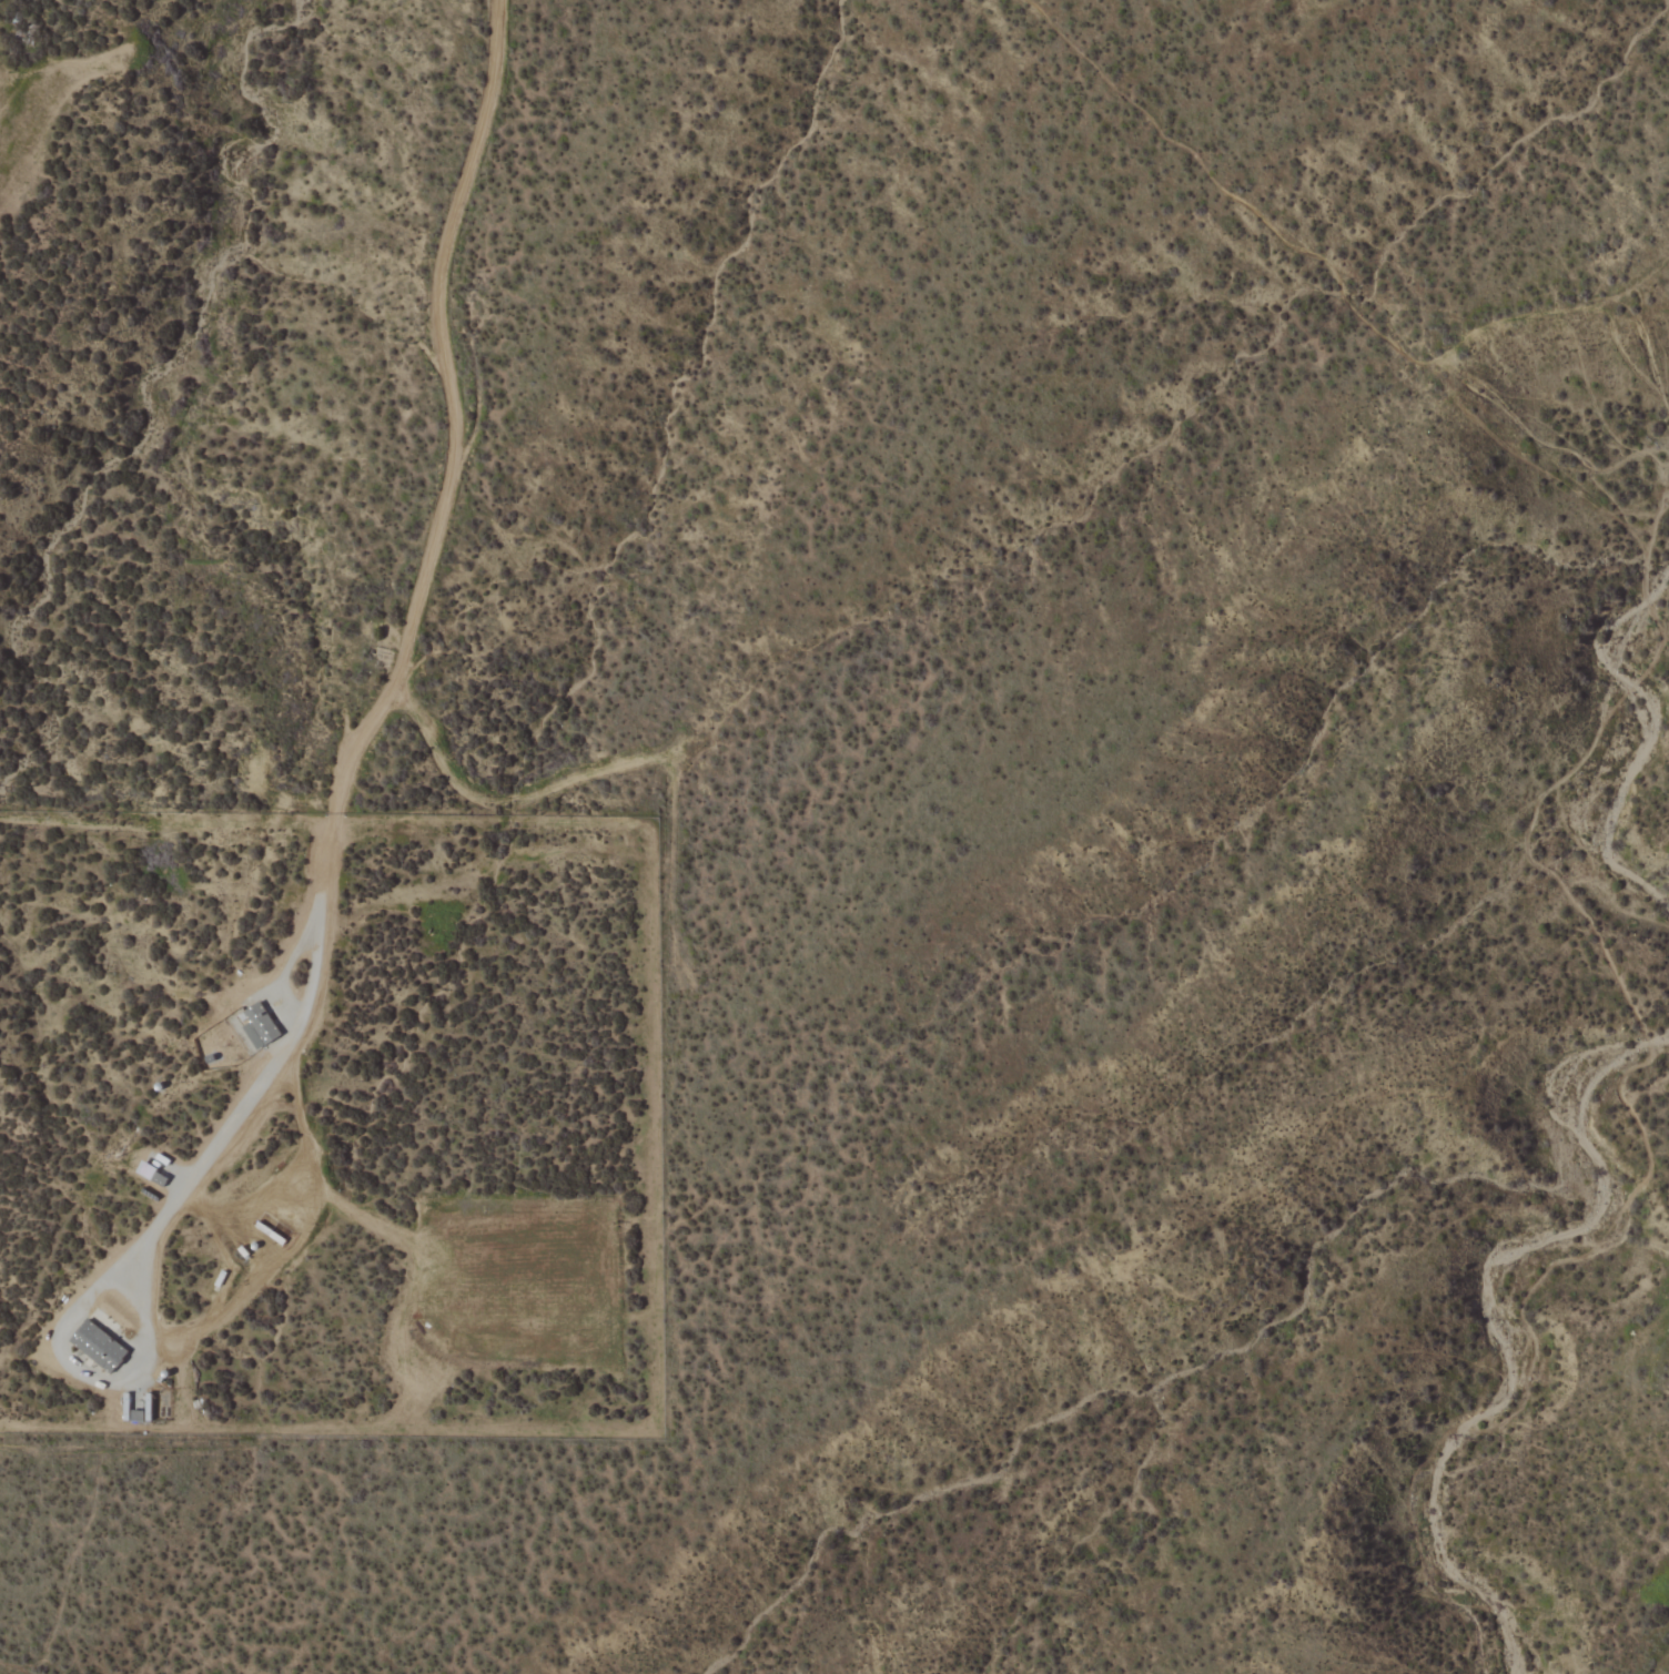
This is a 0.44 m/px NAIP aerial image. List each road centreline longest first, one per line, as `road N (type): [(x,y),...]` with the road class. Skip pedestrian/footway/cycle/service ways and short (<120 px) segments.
road 1 (track): [(498,0),(483,110),(437,283),(453,432),(442,503),(395,684),(341,781),(333,820)]
road 2 (track): [(333,820),(300,1013),(130,1252),(62,1315),(59,1343),(81,1373),(101,1381),(132,1377),(146,1352),(144,1284),(130,1252)]

